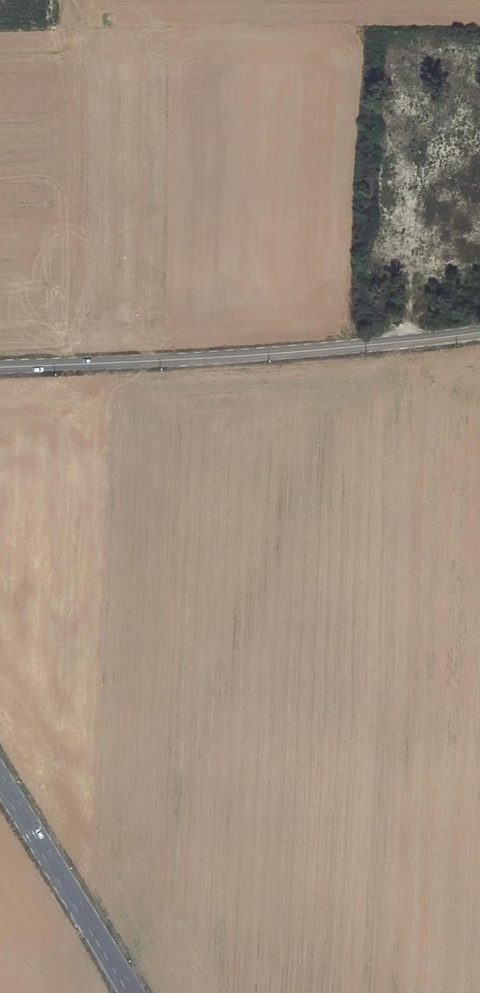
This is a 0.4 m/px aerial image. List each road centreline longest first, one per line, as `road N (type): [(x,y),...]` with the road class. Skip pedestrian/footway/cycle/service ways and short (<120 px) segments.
road 1 (tertiary): [(0,367),(479,334)]
road 2 (secondary): [(131,992),(0,779)]

